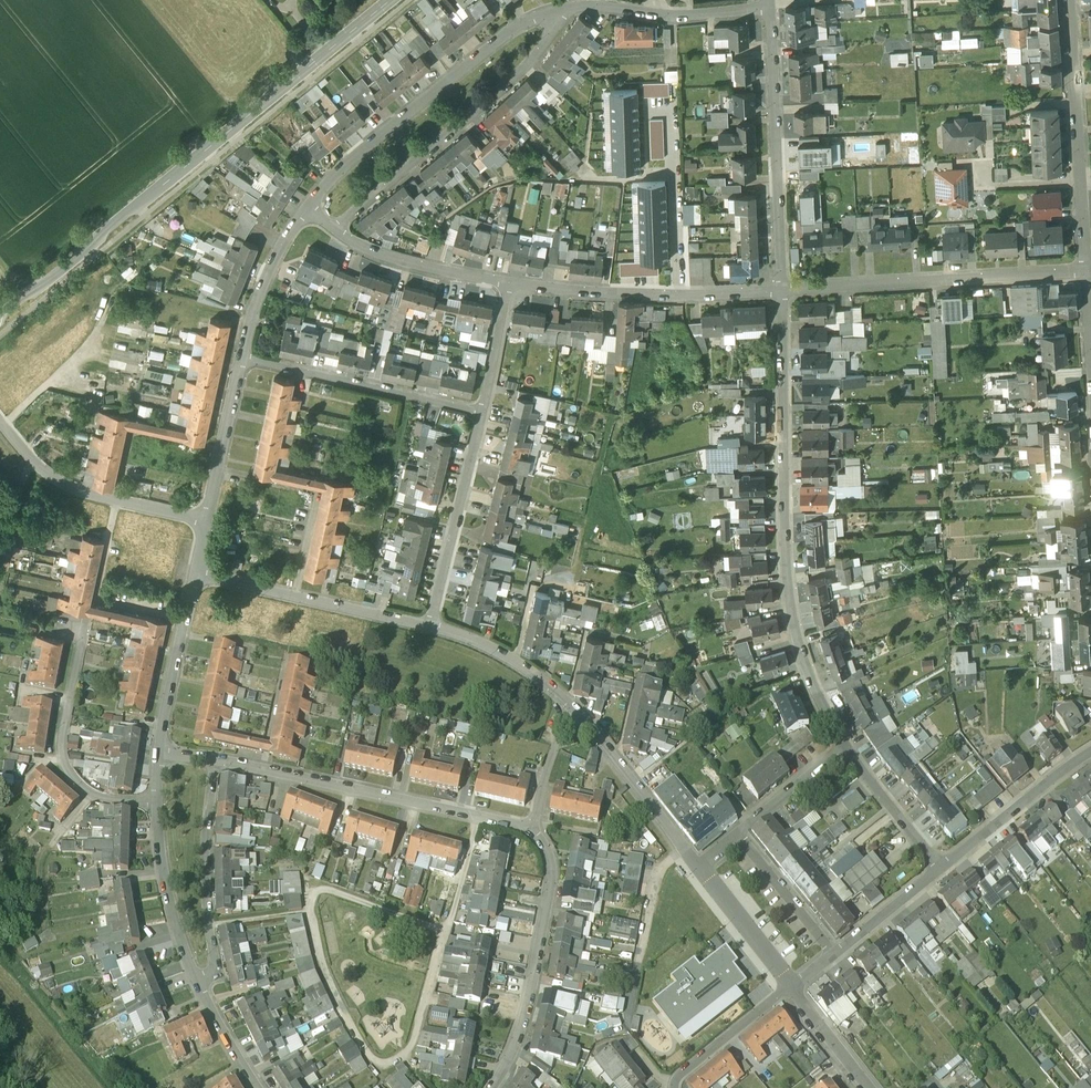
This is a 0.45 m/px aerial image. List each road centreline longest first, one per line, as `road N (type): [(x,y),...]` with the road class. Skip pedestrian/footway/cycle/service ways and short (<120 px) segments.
road 1 (tertiary): [(0,317),(390,0)]
road 2 (residential): [(782,292),(796,632),(824,715),(848,749)]
road 3 (residential): [(656,14),(623,6),(524,23),(327,183),(308,207)]
road 4 (residential): [(159,751),(252,764),(532,828)]
road 5 (residential): [(1088,272),(782,292)]
road 6 (residential): [(160,803),(173,905),(189,954),(260,1087)]
road 7 (residential): [(769,5),(782,292)]
road 8 (residential): [(160,803),(93,797),(73,785),(62,757),(93,605)]
road 9 (residential): [(532,828),(552,855),(554,880),(527,1026),(496,1087)]
road 10 (residential): [(1069,0),(1088,272)]
road 11 (residential): [(782,292),(515,283)]
road 12 (residential): [(244,356),(488,408)]
road 13 (residential): [(433,626),(197,573)]
road 14 (residential): [(488,408),(433,626)]
road 15 (residential): [(515,283),(406,262),(308,207)]
road 16 (residential): [(699,864),(570,700)]
road 17 (residential): [(793,986),(945,870)]
road 18 (residential): [(699,864),(848,749)]
road 19 (residential): [(945,870),(1090,754)]
road 20 (residential): [(197,573),(159,751)]
road 21 (residential): [(244,356),(206,521)]
road 22 (residential): [(308,207),(271,268),(244,356)]
road 23 (residential): [(570,700),(517,661),(433,626)]
road 24 (residential): [(675,1087),(793,986)]
road 25 (residential): [(848,749),(945,870)]
road 26 (residential): [(793,986),(699,864)]
road 27 (residential): [(0,422),(71,487),(115,501)]
road 28 (residential): [(570,700),(532,828)]
road 29 (residential): [(874,1087),(793,986)]
road 30 (residential): [(515,283),(488,408)]

